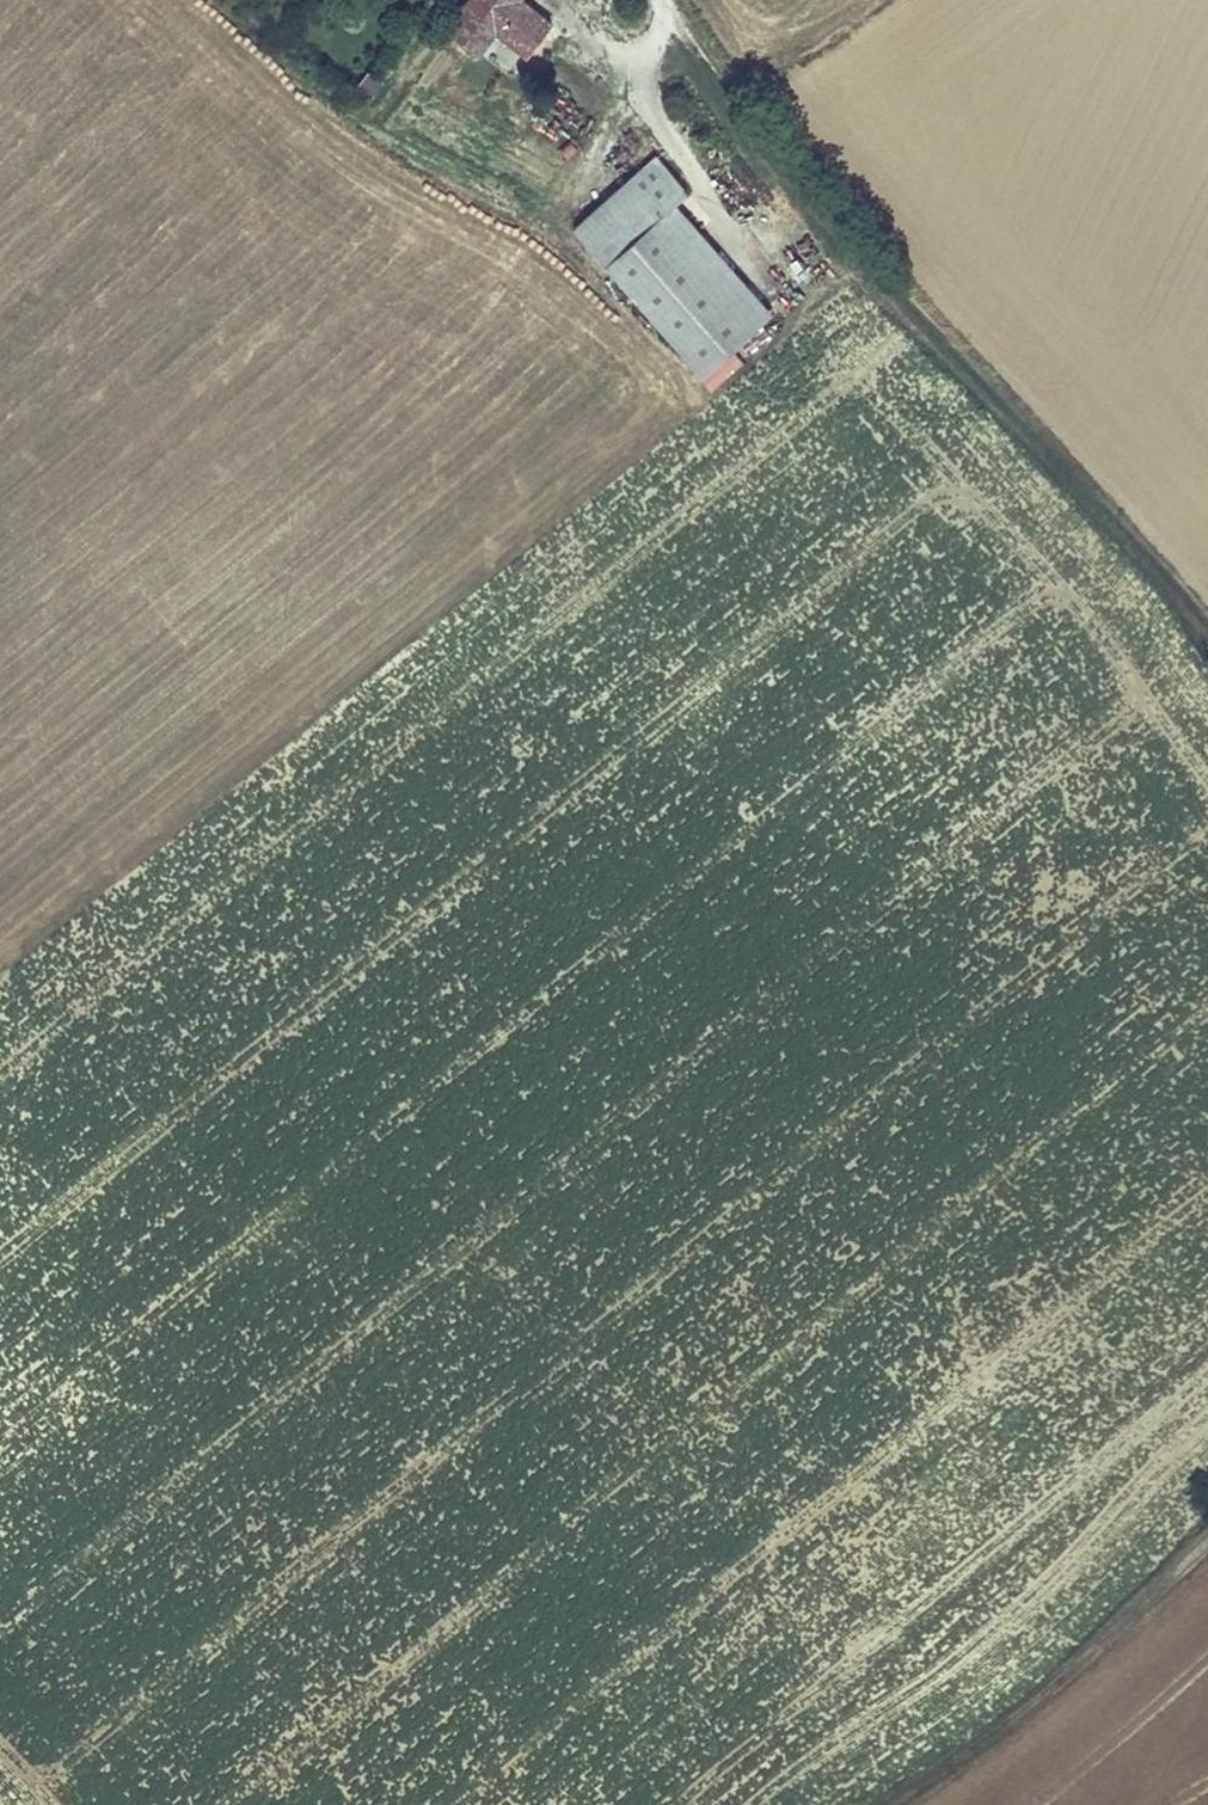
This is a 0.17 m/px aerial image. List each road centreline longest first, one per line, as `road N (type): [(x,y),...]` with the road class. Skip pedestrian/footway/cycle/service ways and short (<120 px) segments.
road 1 (track): [(1207,647),(1052,453),(863,267),(751,139),(666,22)]
road 2 (track): [(1207,1569),(1075,1689),(900,1804)]

